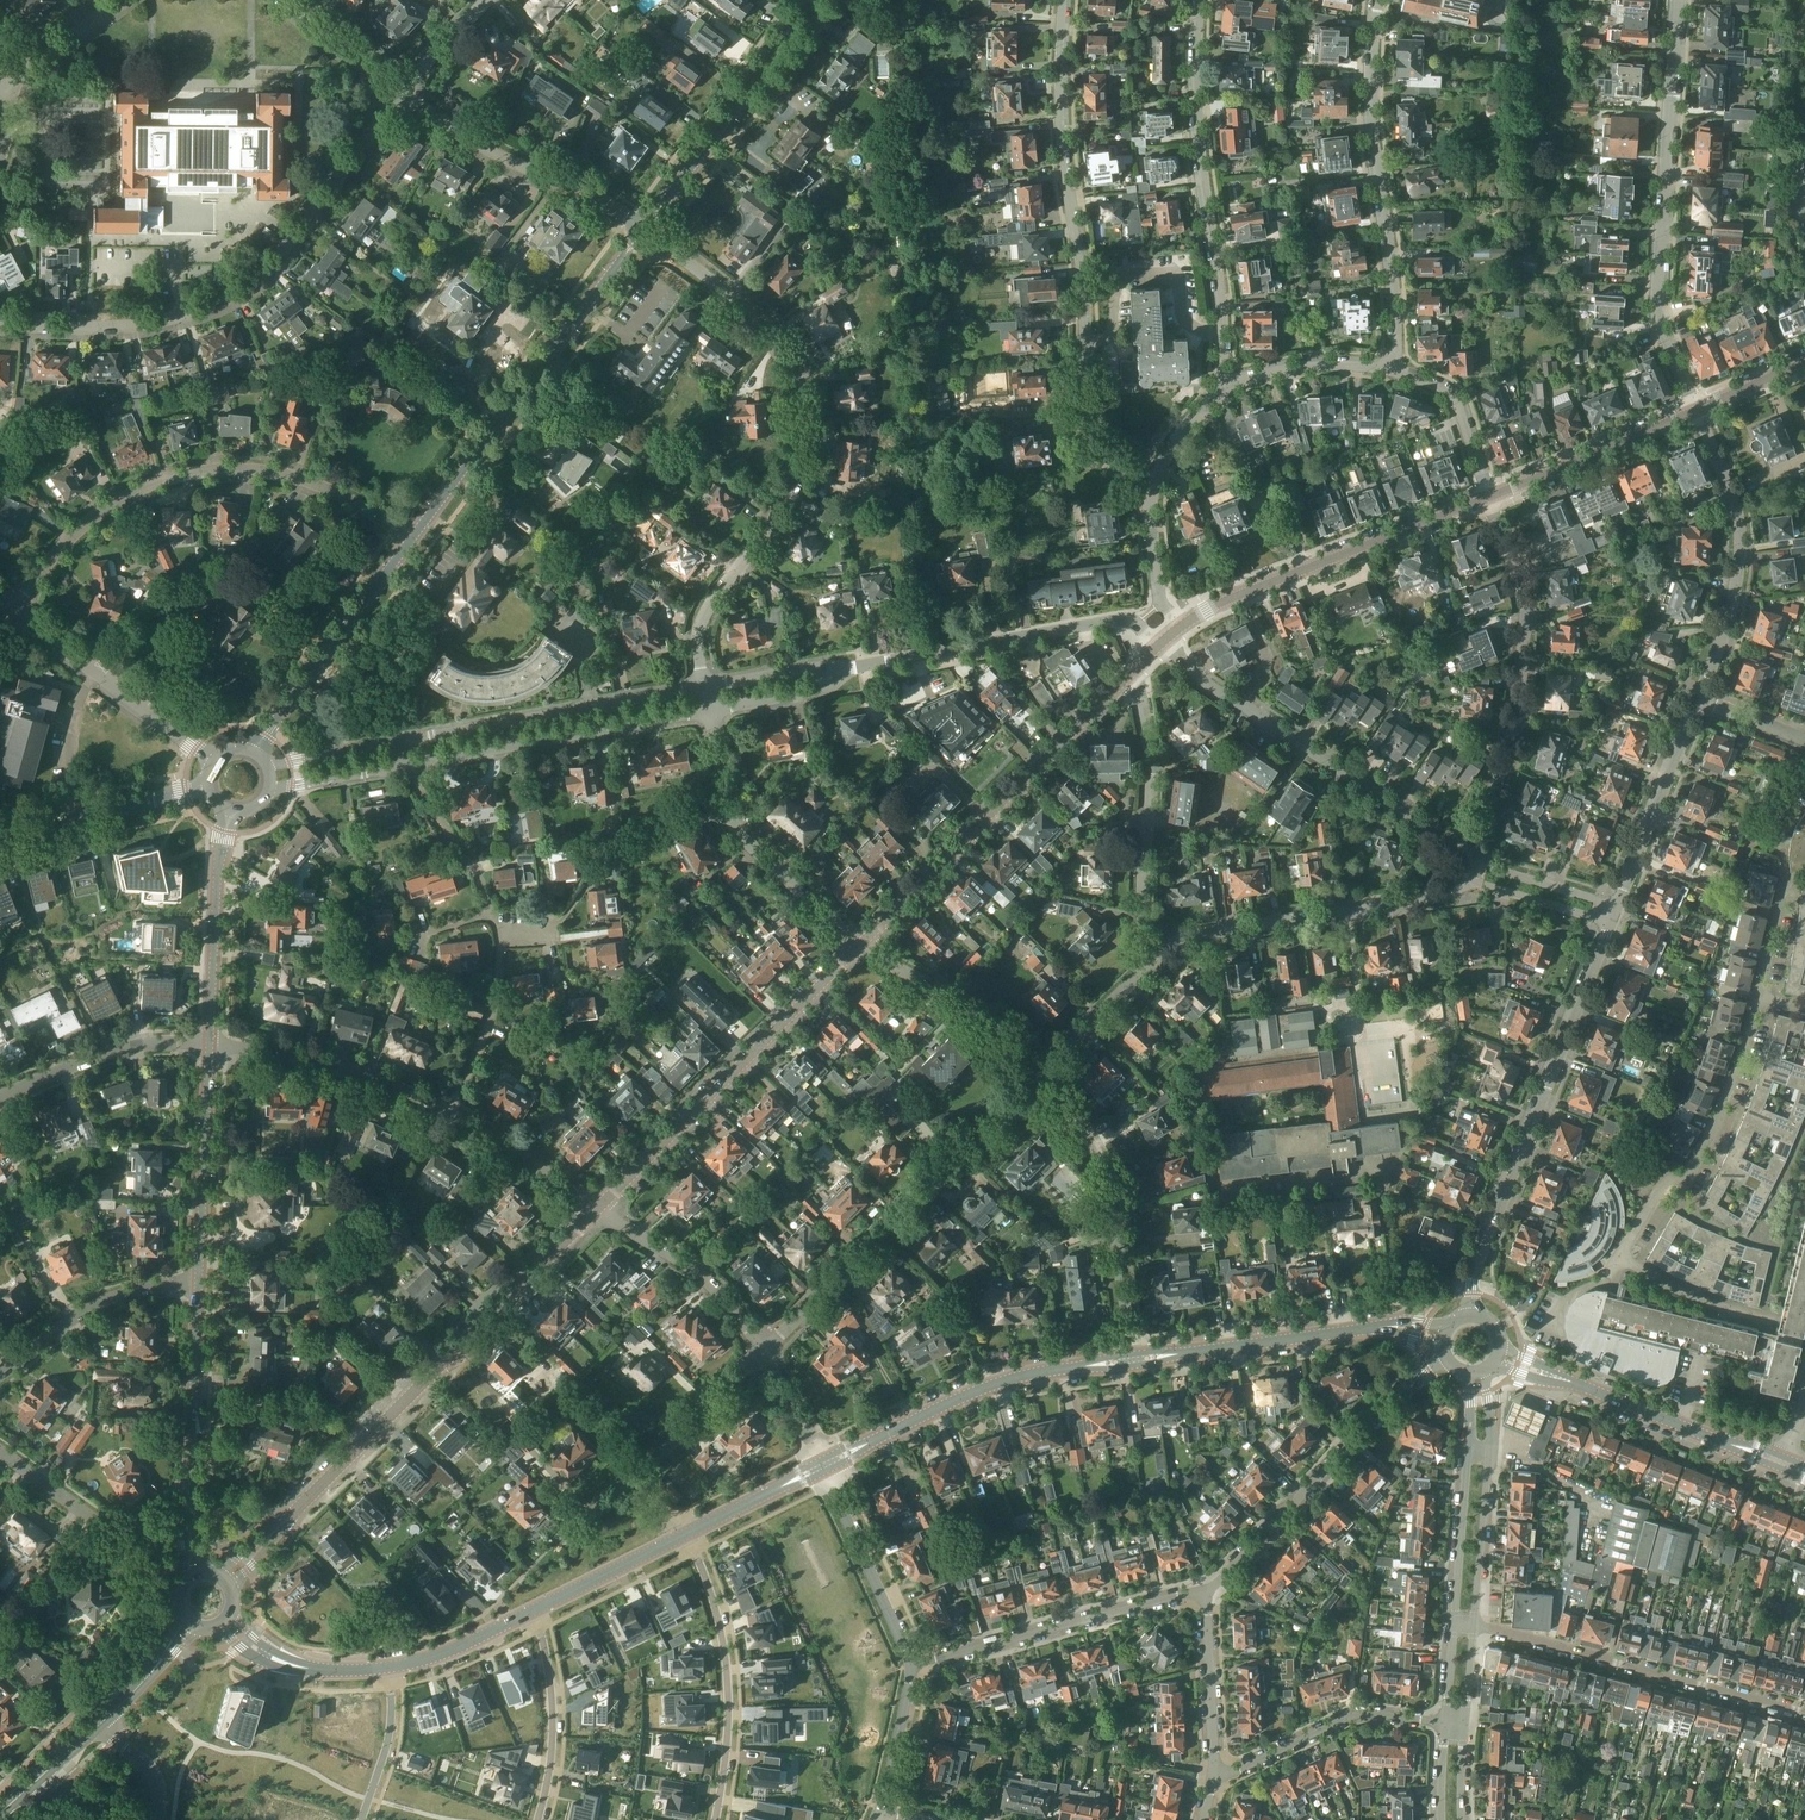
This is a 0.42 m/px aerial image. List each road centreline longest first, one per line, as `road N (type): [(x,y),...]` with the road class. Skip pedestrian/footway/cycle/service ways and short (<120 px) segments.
road 1 (residential): [(705,683),(697,640),(705,611),(784,505),(801,471),(808,423),(795,369),(767,319),(649,231)]
road 2 (residential): [(1153,488),(1098,459),(1087,433),(1081,274),(1058,89),(1063,0)]
road 3 (residential): [(0,322),(151,324),(213,310),(245,294),(274,273),(406,90)]
road 4 (residential): [(1804,1329),(1723,1308),(1622,1259),(1665,1181),(1688,1176),(1705,1144),(1759,997)]
road 5 (residential): [(10,598),(83,526),(128,496),(182,476),(236,470),(293,476),(348,495),(413,542)]
road 6 (residential): [(269,791),(710,709)]
road 7 (residential): [(705,683),(269,766)]
road 8 (residential): [(1697,410),(1657,323),(1655,297),(1678,0)]
road 9 (residential): [(1611,923),(1473,1272),(1472,1312)]
road 10 (tertiary): [(305,1500),(597,1209)]
road 11 (residential): [(764,1348),(1031,1063)]
road 12 (residential): [(1200,0),(1198,121),(1220,292),(1222,388)]
road 13 (tertiary): [(855,941),(1127,675)]
road 14 (residential): [(1462,849),(1517,735),(1528,656),(1524,592),(1489,496)]
road 15 (tertiary): [(597,1209),(855,941)]
road 16 (residential): [(413,542),(632,242)]
road 17 (residential): [(1462,849),(1201,680),(1166,637)]
road 18 (residential): [(1377,0),(1374,137),(1395,313),(1393,365)]
road 19 (residential): [(1804,1710),(1474,1625)]
road 20 (tertiary): [(1179,625),(1489,496)]
road 21 (tertiary): [(821,1466),(964,1398),(1133,1358)]
road 22 (residential): [(1210,1590),(1421,1371),(1444,1357)]
road 23 (residential): [(1153,948),(1195,933),(1443,895),(1465,880)]
road 24 (residential): [(849,669),(1115,619),(1158,645)]
road 25 (residential): [(1133,1358),(1095,1161),(1031,1063)]
road 26 (tertiary): [(1133,1358),(1379,1327),(1443,1336)]
road 27 (residential): [(912,1668),(1210,1590)]
road 28 (residential): [(1700,699),(1741,550),(1730,488),(1697,410)]
road 29 (tertiary): [(1782,1461),(1501,1356)]
road 30 (residential): [(687,1533),(728,1667),(715,1819)]
road 31 (residential): [(855,941),(766,865),(735,826),(710,709)]
road 32 (residential): [(1153,948),(1137,904),(1145,723),(1127,675)]
road 33 (residential): [(637,223),(568,179),(486,144),(406,90)]
road 34 (residential): [(657,210),(817,0)]
road 35 (residential): [(255,751),(413,542)]
road 36 (residential): [(213,762),(10,598)]
road 37 (residential): [(210,1044),(376,1076),(451,1112)]
road 38 (residential): [(1446,1722),(1361,1714),(1213,1775)]
road 39 (residential): [(0,1369),(116,1290),(201,1268)]
road 40 (tertiary): [(1489,496),(1697,410)]
road 41 (residential): [(201,1268),(210,1044)]
road 42 (residential): [(1618,905),(1700,699)]
road 43 (residential): [(912,1668),(821,1466)]
road 44 (residential): [(764,1348),(693,1267),(597,1209)]
road 45 (residential): [(0,1097),(129,1047),(210,1044)]
road 46 (residential): [(190,1485),(201,1268)]
road 47 (residential): [(0,841),(209,786)]
road 48 (residential): [(1031,1063),(935,980),(855,941)]
road 49 (residential): [(210,1044),(224,830)]
road 50 (residential): [(532,1613),(547,1670),(550,1732),(540,1819)]
road 51 (residential): [(494,916),(500,971),(493,1007),(451,1112)]
road 52 (residential): [(1213,1775),(1210,1590)]
road 53 (residential): [(634,1477),(764,1348)]
road 54 (residential): [(1469,1447),(1454,1623)]
road 55 (residential): [(1474,1625),(1491,1450)]
road 56 (residential): [(451,1112),(597,1209)]
road 57 (residential): [(0,1449),(139,1555)]
road 58 (residential): [(1489,496),(1459,405),(1448,391),(1393,365)]
road 59 (residential): [(1393,365),(1291,367),(1222,388)]
road 60 (tertiary): [(532,1613),(683,1534)]
road 61 (residential): [(1031,1063),(1153,948)]
road 62 (residential): [(388,1666),(391,1724),(361,1819)]
road 63 (residential): [(1618,905),(1470,861)]
road 64 (tertiary): [(388,1666),(466,1645),(532,1613)]
road 65 (residential): [(1465,880),(1611,923)]
road 66 (tertiary): [(687,1533),(821,1466)]
road 67 (residential): [(406,90),(290,0)]
road 68 (residential): [(710,709),(813,690),(849,669)]
road 69 (residential): [(883,1811),(912,1668)]
road 70 (residential): [(849,669),(809,666),(705,683)]
road 71 (residential): [(1153,488),(1159,602),(1179,625)]
road 72 (tertiary): [(3,1819),(101,1722)]
road 73 (residential): [(821,1466),(764,1348)]
road 74 (residential): [(1759,997),(1787,876)]
road 75 (tertiary): [(218,1627),(268,1665),(329,1669)]
road 76 (residential): [(406,90),(491,0)]
road 77 (residential): [(1222,388),(1186,430),(1153,488)]
road 78 (unclassified): [(158,1819),(155,1772),(101,1722)]

